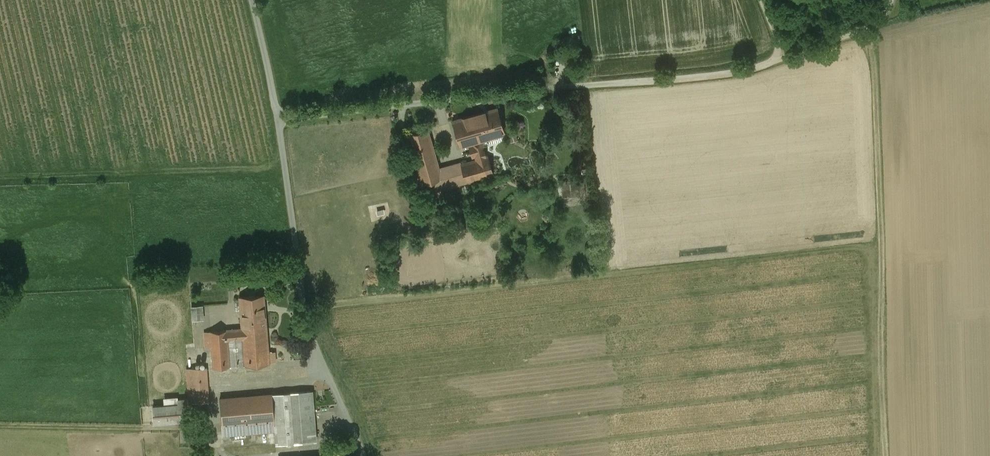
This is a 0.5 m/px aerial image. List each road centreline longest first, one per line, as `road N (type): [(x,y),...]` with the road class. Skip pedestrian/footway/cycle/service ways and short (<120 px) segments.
road 1 (unclassified): [(251,0),(278,119),(308,330),(361,455)]
road 2 (track): [(883,455),(873,52),(863,30)]

